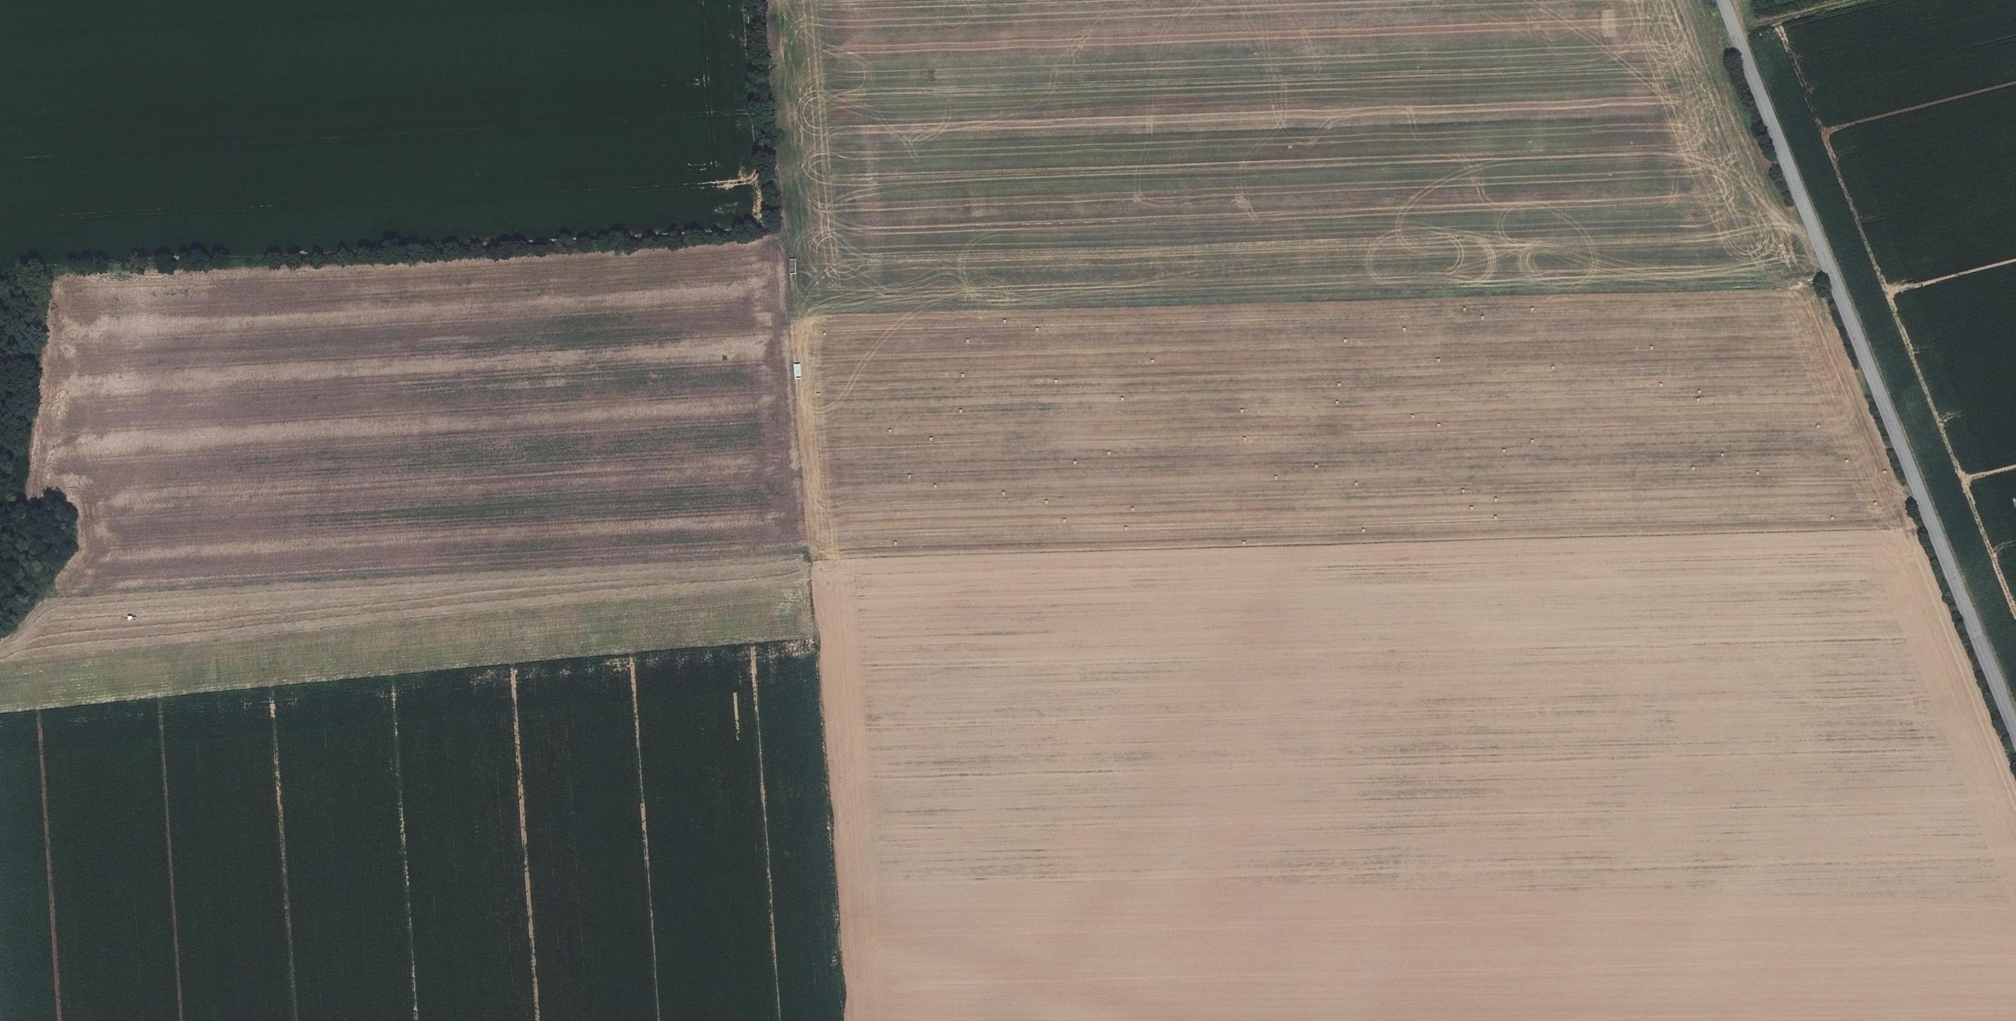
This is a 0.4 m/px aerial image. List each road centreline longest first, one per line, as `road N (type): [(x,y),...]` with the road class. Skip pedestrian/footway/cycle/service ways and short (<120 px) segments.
road 1 (unclassified): [(2015,746),(1721,0)]

